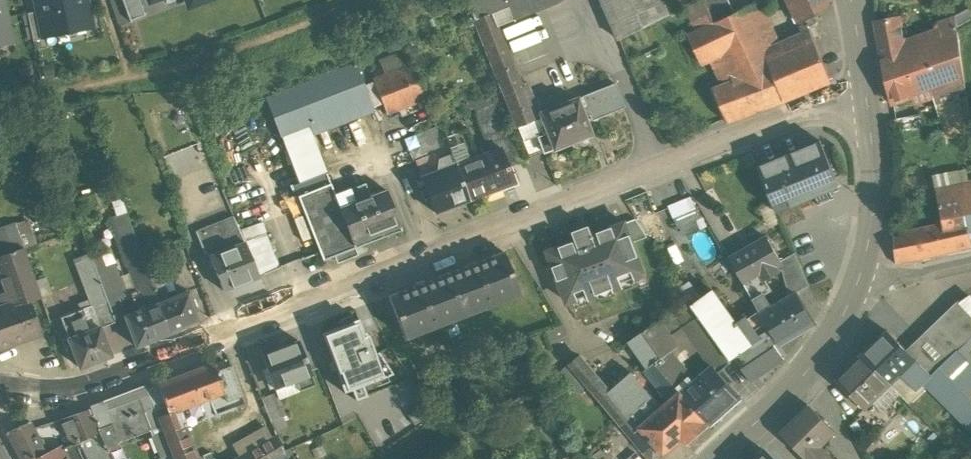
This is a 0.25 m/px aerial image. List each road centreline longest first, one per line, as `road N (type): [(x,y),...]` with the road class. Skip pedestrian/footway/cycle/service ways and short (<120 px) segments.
road 1 (residential): [(866,88),(75,387),(0,389)]
road 2 (secondary): [(715,458),(813,364),(859,279)]
road 3 (secondary): [(859,279),(874,172),(866,88)]

